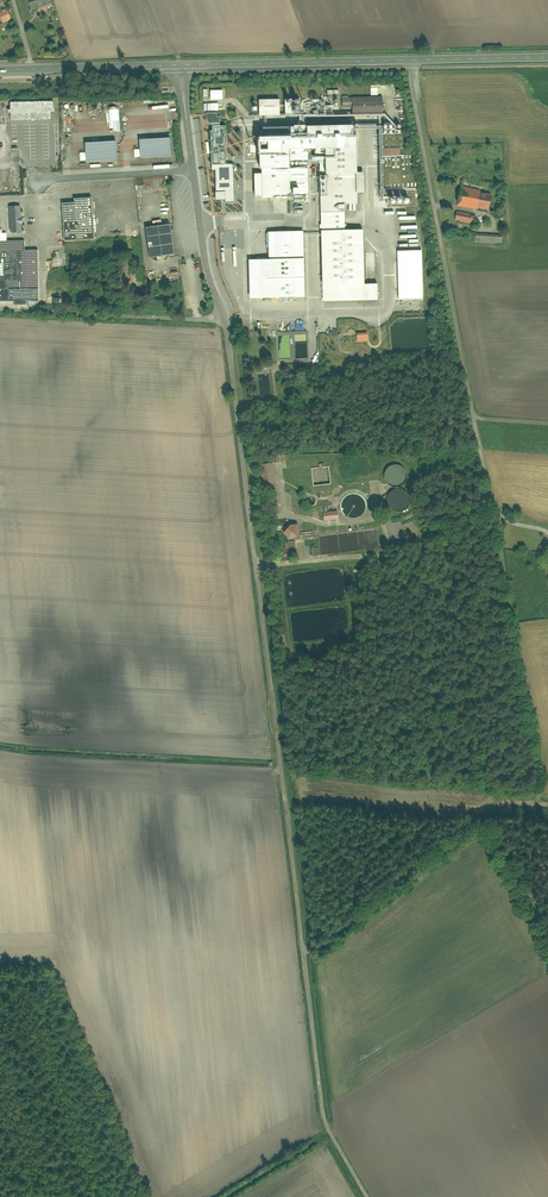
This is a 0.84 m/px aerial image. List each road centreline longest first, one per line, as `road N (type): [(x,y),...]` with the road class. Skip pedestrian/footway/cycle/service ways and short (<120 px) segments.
road 1 (residential): [(257,566),(228,331),(207,269),(194,170)]
road 2 (track): [(304,951),(257,566)]
road 3 (residential): [(474,418),(412,61)]
road 4 (track): [(149,1196),(47,960),(0,961)]
road 5 (track): [(496,509),(542,802)]
road 6 (track): [(547,803),(498,800),(316,949),(304,951)]
road 7 (secondary): [(412,61),(187,65)]
road 8 (track): [(304,951),(329,1128)]
road 9 (secondary): [(175,65),(0,69)]
road 10 (track): [(470,822),(547,973)]
road 11 (track): [(418,653),(498,800)]
road 12 (residential): [(35,179),(194,170)]
road 13 (secondary): [(547,58),(412,61)]
road 14 (track): [(0,1188),(130,1154)]
road 15 (track): [(329,1128),(215,1196)]

